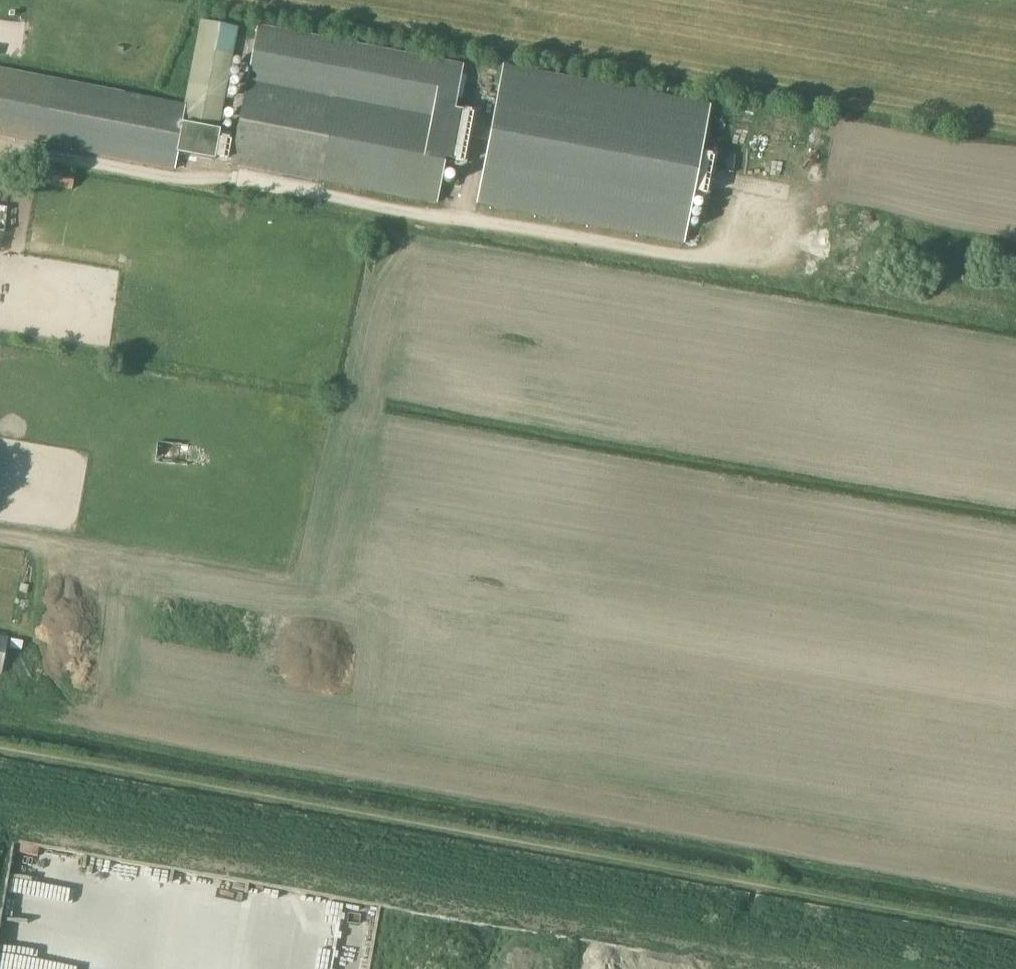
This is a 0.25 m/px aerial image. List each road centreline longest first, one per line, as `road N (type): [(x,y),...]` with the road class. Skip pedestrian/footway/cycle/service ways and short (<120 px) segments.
road 1 (track): [(1015,933),(0,748)]

